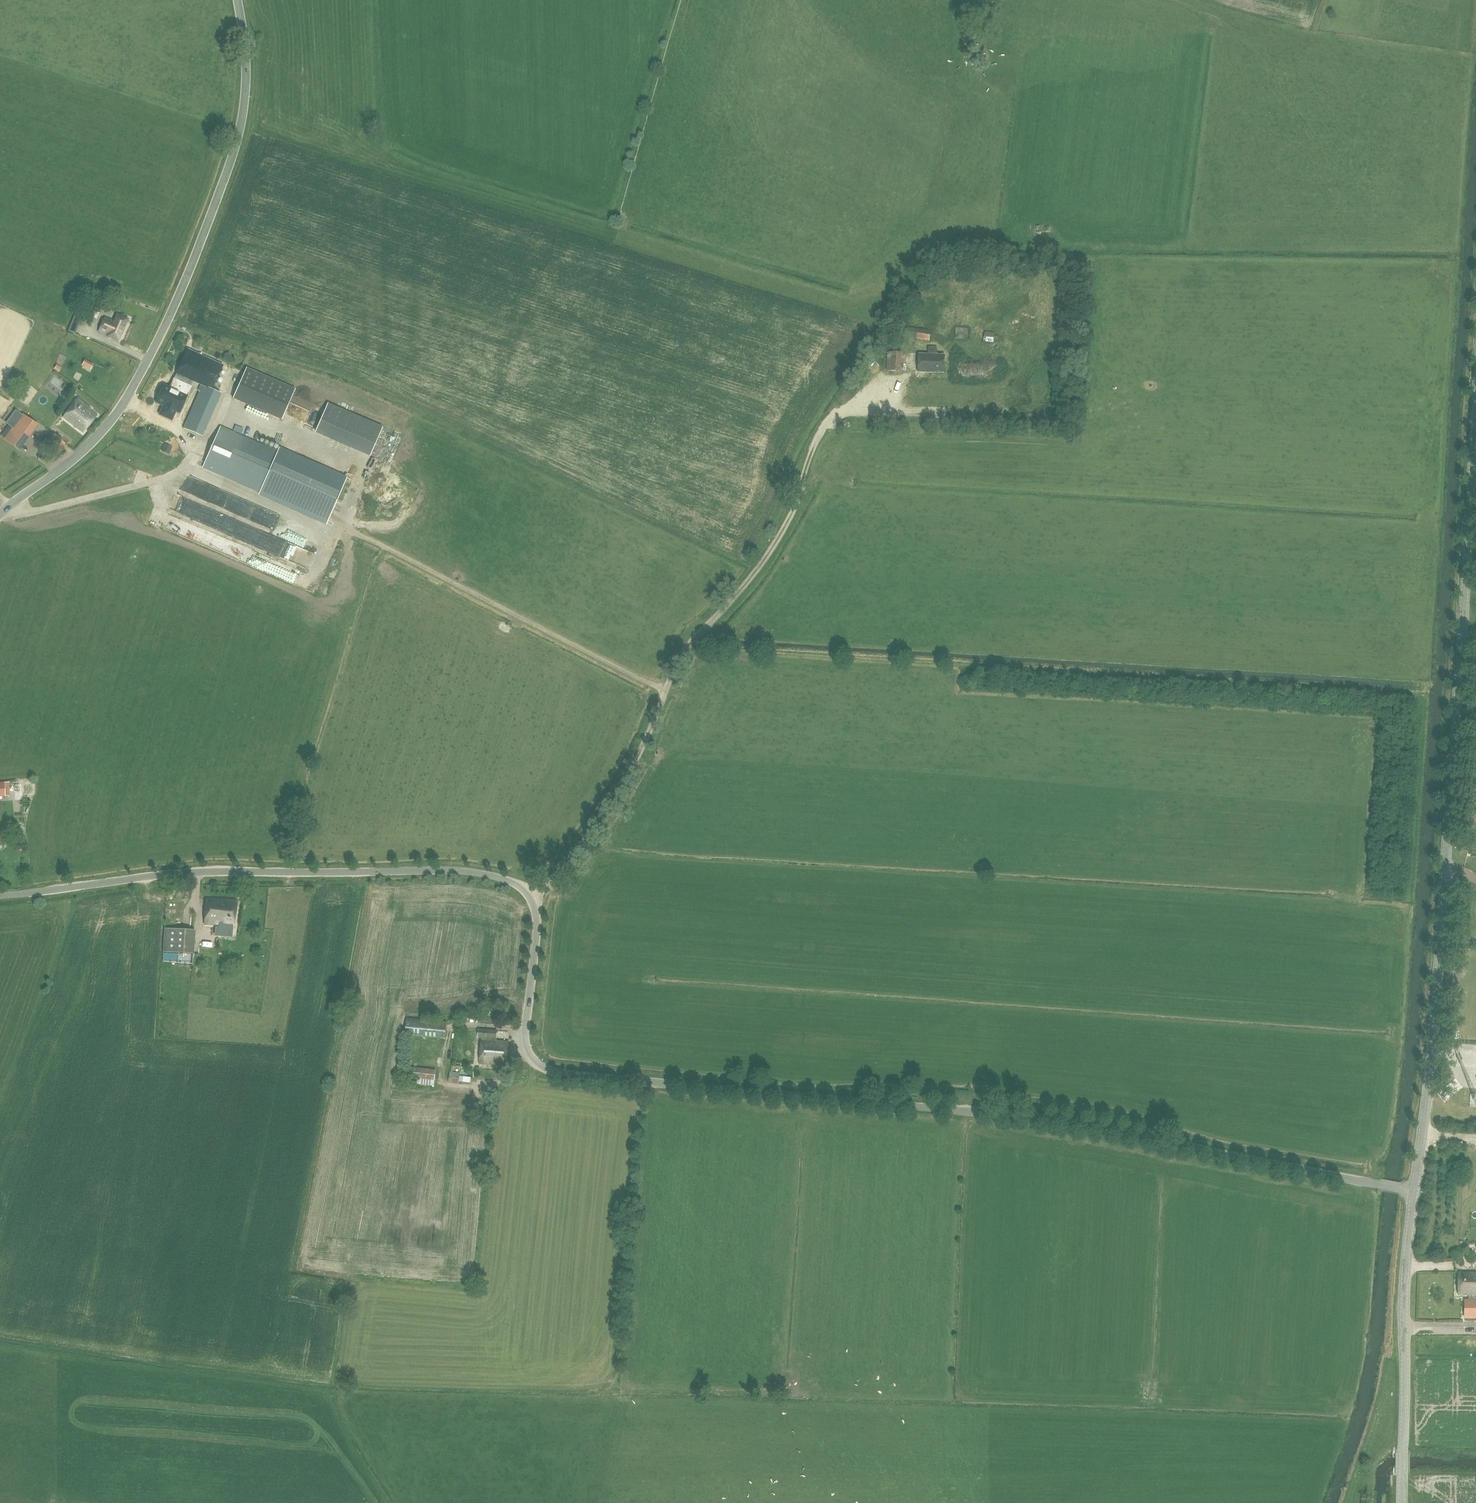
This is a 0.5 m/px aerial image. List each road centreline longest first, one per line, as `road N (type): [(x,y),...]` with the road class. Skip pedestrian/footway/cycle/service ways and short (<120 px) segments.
road 1 (unclassified): [(1415,1190),(1051,1119),(552,1073),(534,1065),(524,1034),(537,914),(529,896),(498,877),(184,872),(0,895)]
road 2 (tertiary): [(1415,1190),(1475,428)]
road 3 (tertiary): [(0,514),(95,439),(151,356),(235,138),(244,43),(237,0)]
road 4 (track): [(665,691),(339,525)]
road 5 (tertiary): [(1402,1502),(1415,1190)]

